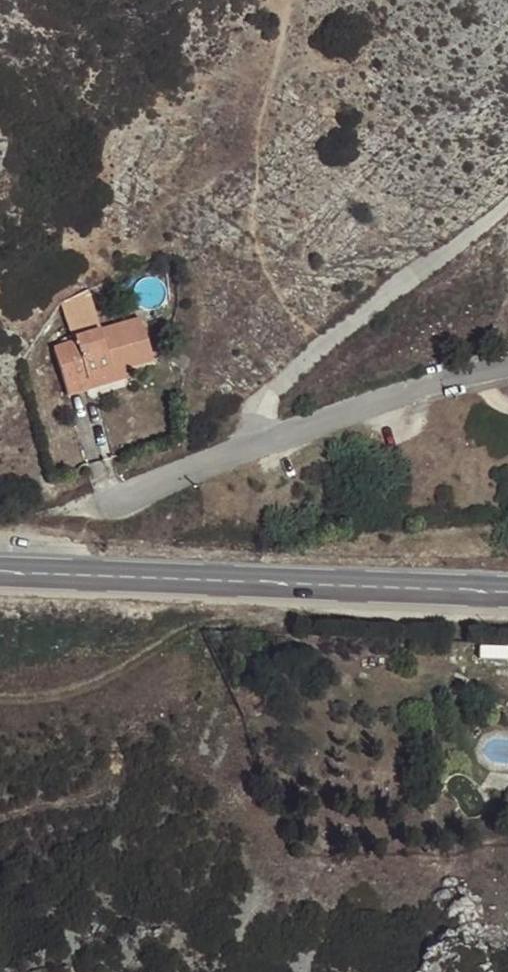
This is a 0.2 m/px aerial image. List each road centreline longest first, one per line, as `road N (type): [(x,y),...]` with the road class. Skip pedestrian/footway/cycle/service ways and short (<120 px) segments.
road 1 (primary): [(0,579),(507,596)]
road 2 (residential): [(110,505),(254,442),(507,367)]

